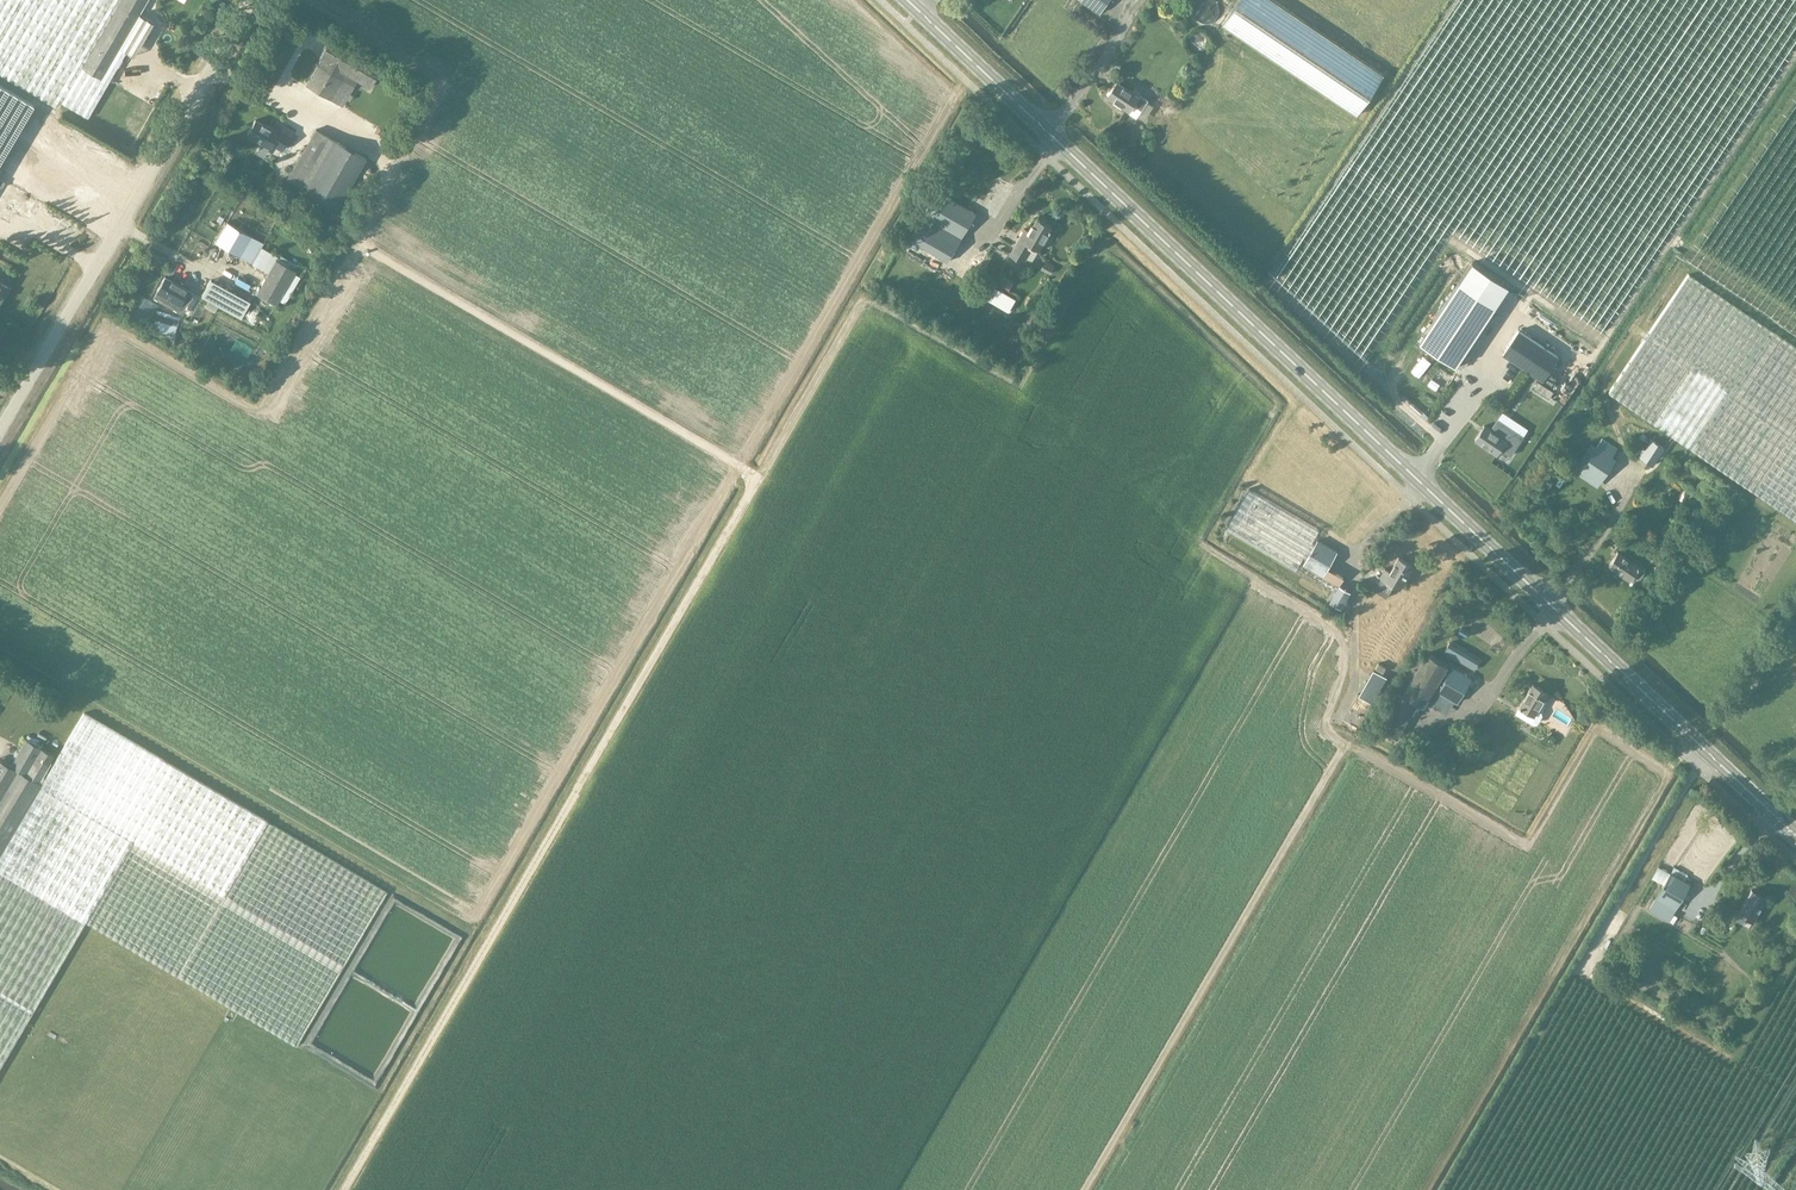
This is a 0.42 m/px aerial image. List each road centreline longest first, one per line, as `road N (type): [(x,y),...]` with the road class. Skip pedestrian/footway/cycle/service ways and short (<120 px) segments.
road 1 (secondary): [(1795,836),(907,0)]
road 2 (unclassified): [(0,429),(251,0)]

